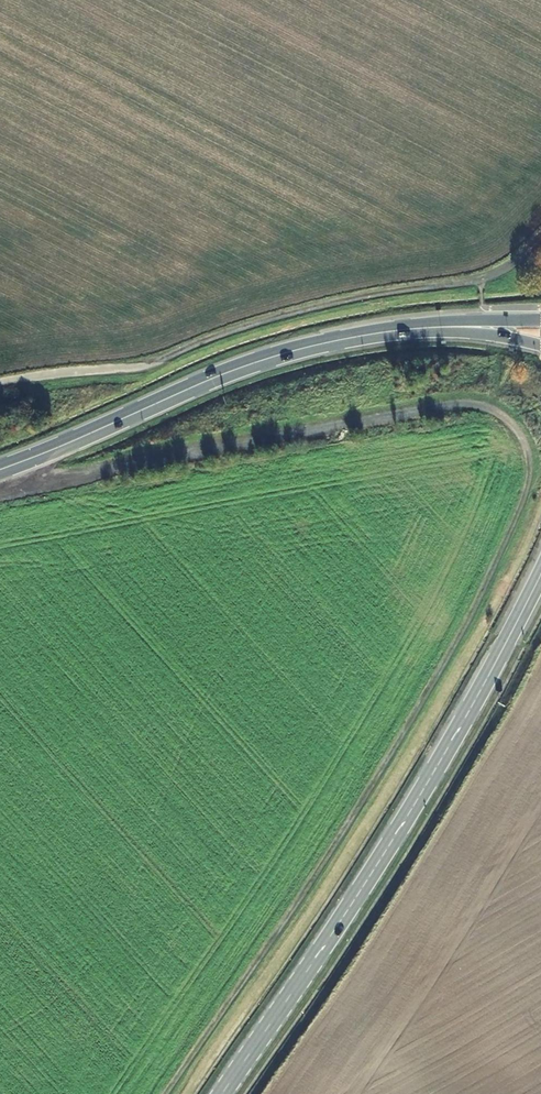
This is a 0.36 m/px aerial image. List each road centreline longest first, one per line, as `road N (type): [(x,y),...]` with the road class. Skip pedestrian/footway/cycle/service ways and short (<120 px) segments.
road 1 (track): [(162,1093),(357,811),(459,642),(534,475),(530,457),(519,430),(497,414),(442,407),(31,486),(17,464)]
road 2 (primary): [(540,573),(410,811),(221,1093)]
road 3 (track): [(0,384),(148,367),(286,315),(481,281),(515,266),(540,239)]
road 4 (secondary): [(0,470),(251,364),(406,329)]
road 5 (secondary): [(406,329),(540,345)]
road 6 (secondary): [(540,320),(406,329)]

